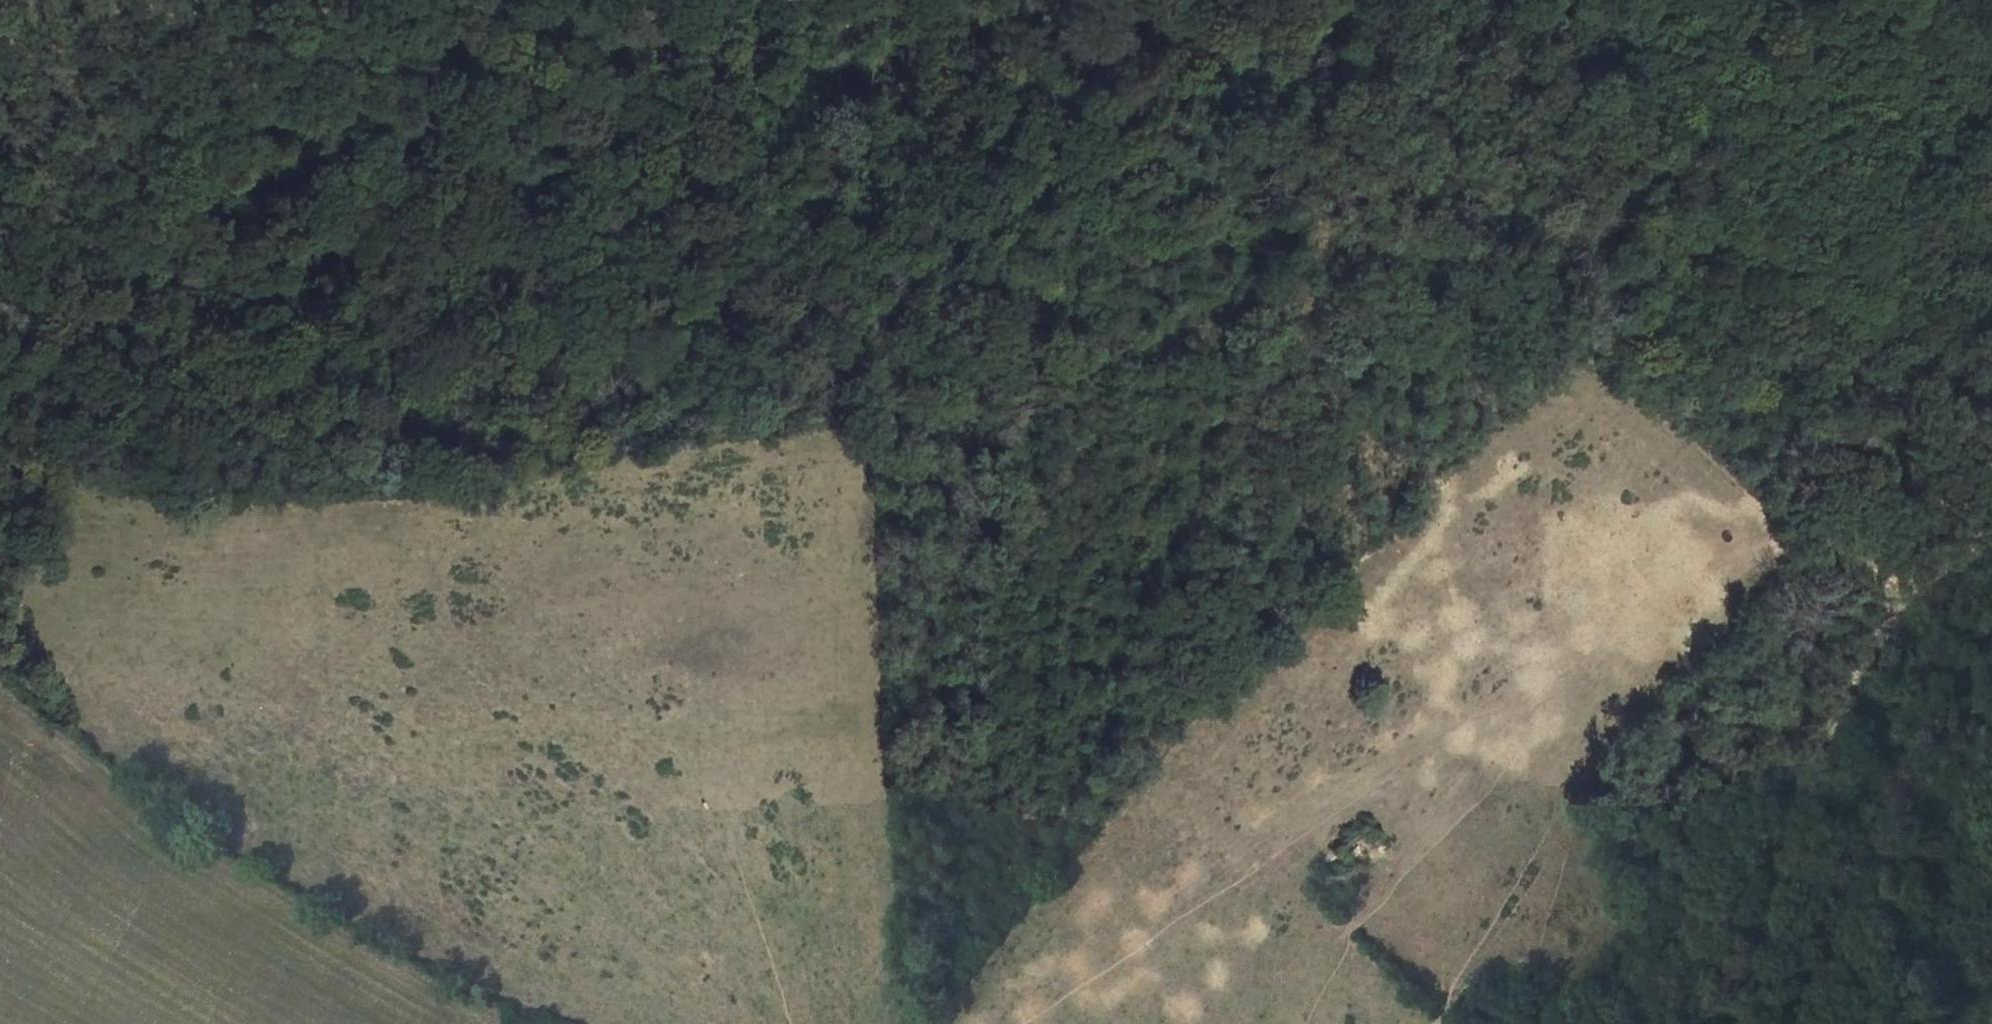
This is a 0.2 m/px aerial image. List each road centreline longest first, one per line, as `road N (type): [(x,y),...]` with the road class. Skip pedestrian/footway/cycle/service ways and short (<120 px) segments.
road 1 (track): [(1684,1023),(1900,584),(1991,557)]
road 2 (track): [(1900,584),(1827,545),(1772,545)]

